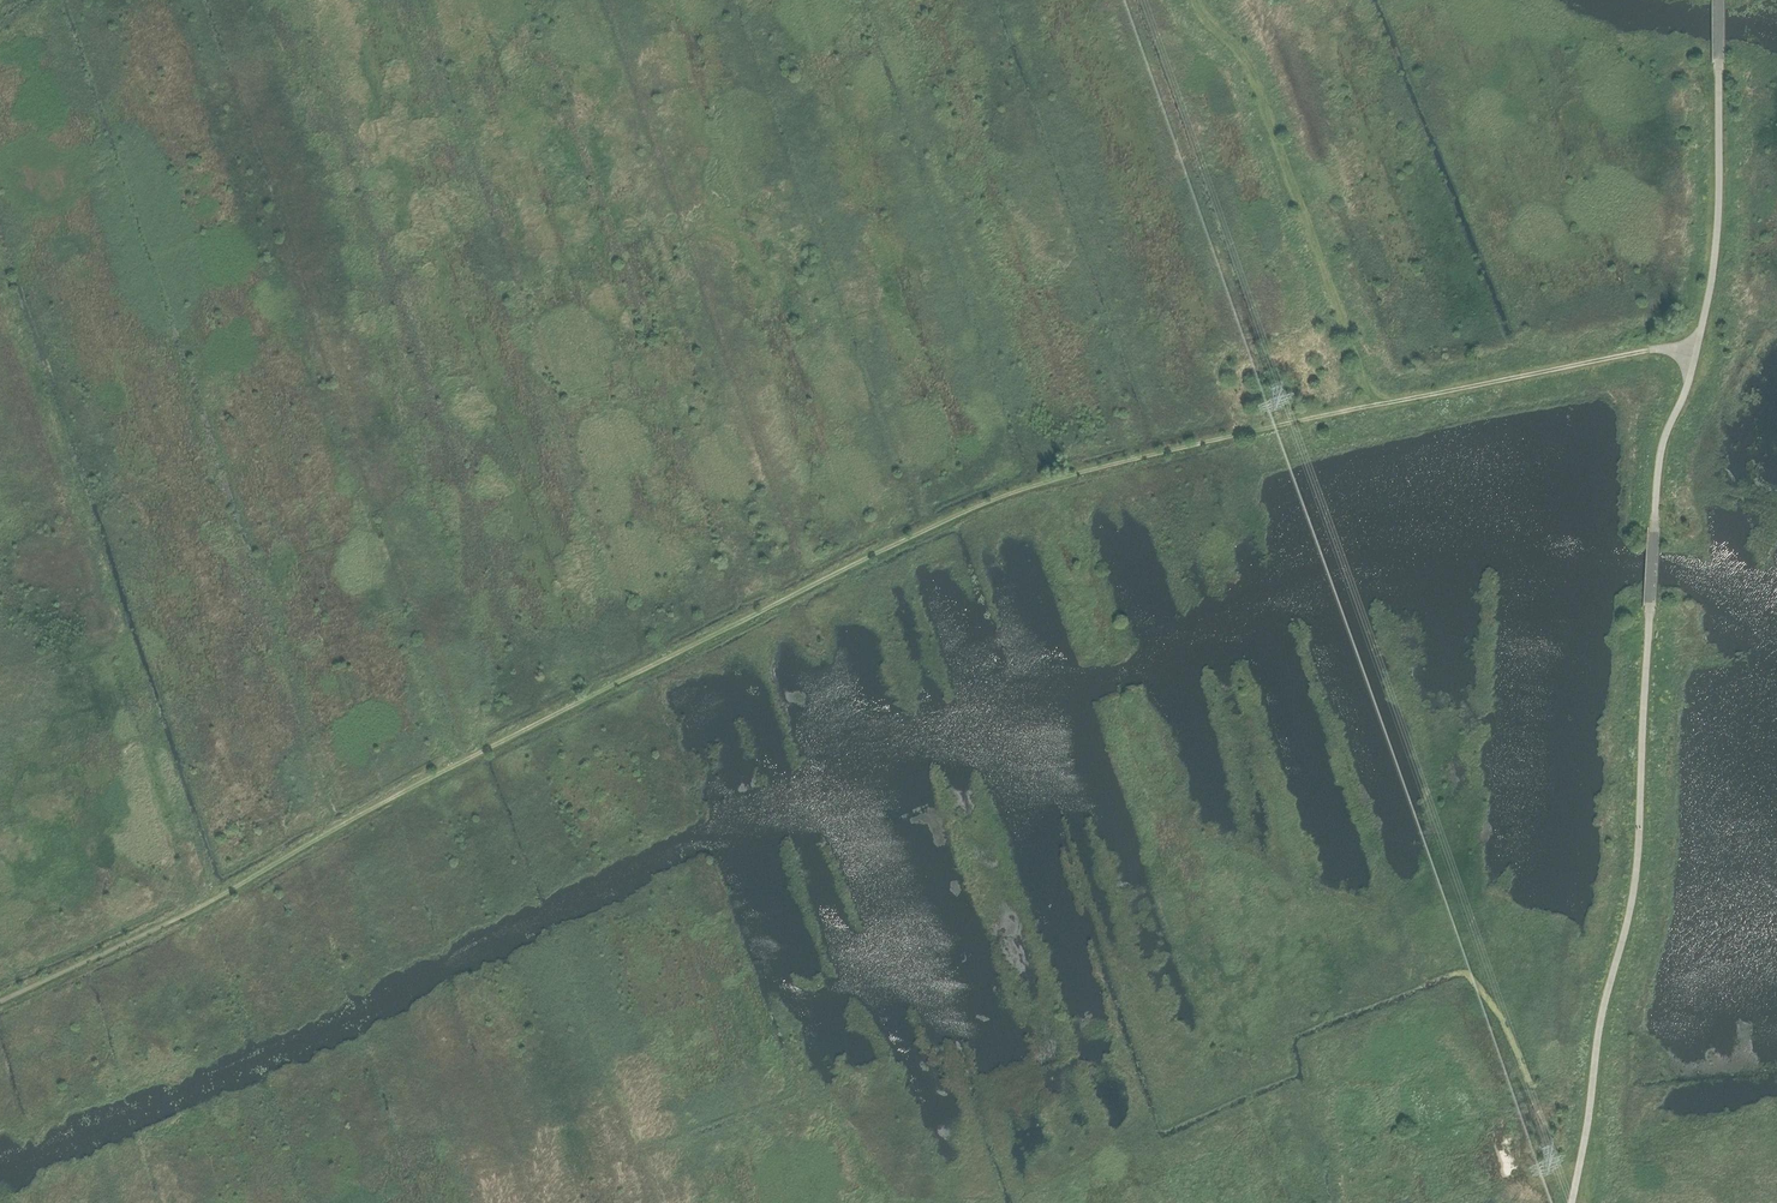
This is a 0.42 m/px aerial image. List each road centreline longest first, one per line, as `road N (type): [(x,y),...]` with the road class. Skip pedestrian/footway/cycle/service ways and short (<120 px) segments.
road 1 (track): [(0,1005),(1009,488),(1377,401),(1699,343)]
road 2 (track): [(1377,401),(1250,48),(1211,0)]

